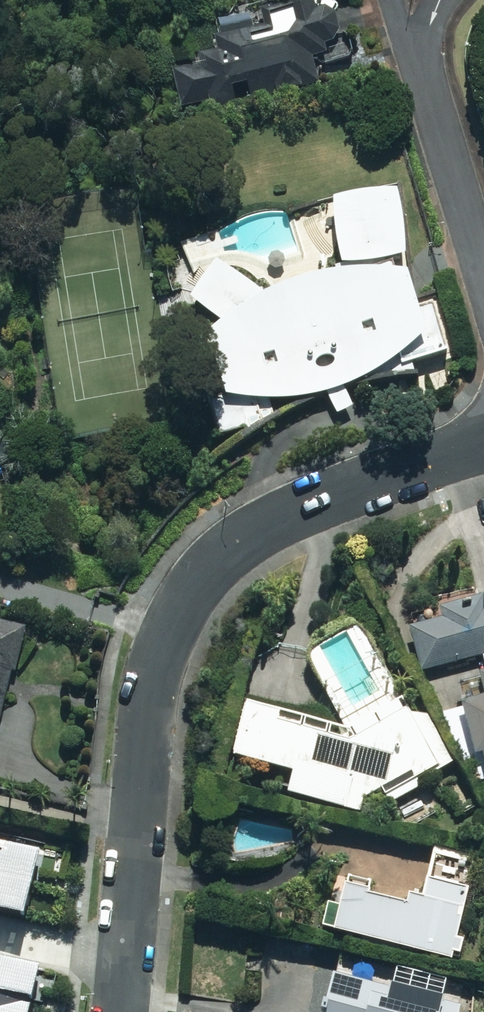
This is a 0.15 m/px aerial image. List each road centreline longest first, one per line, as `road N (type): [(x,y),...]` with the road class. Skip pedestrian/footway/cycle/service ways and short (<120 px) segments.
road 1 (residential): [(124,1011),(156,674),(182,596),(235,542),(301,506),(483,441)]
road 2 (residential): [(416,65),(483,307)]

